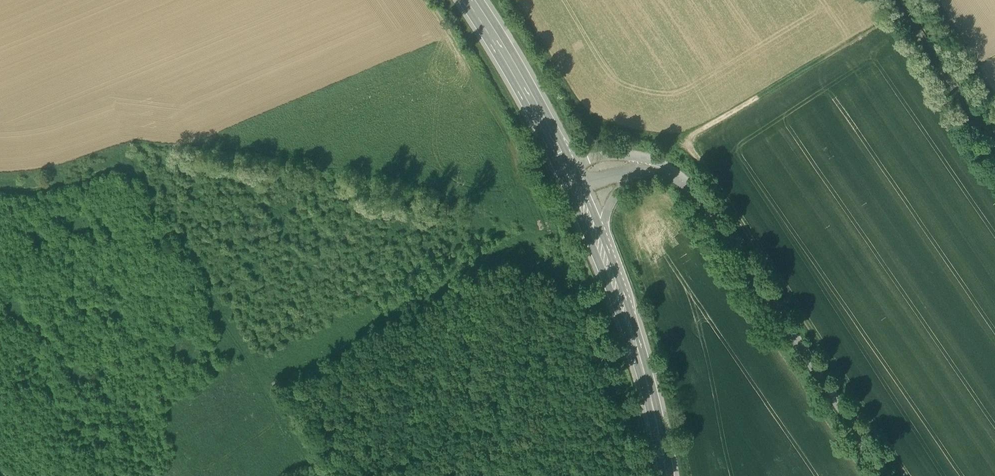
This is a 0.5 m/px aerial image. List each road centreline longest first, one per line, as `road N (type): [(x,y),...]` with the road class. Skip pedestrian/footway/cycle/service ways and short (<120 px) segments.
road 1 (track): [(906,475),(687,144)]
road 2 (unclassified): [(885,475),(701,199),(658,166)]
road 3 (secondary): [(667,475),(638,345),(597,236)]
road 4 (track): [(513,0),(581,114),(687,144)]
road 5 (secondary): [(569,173),(470,0)]
road 6 (track): [(875,29),(757,95)]
road 7 (track): [(130,174),(0,199)]

